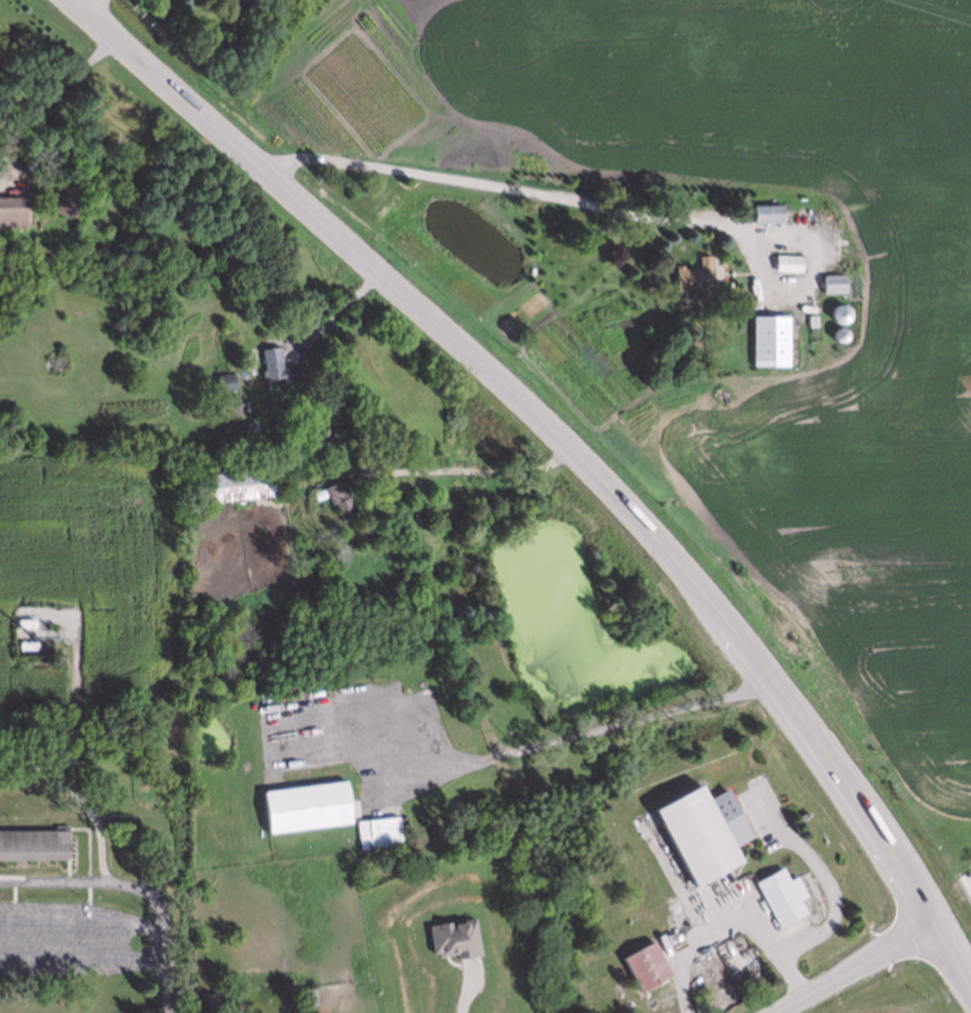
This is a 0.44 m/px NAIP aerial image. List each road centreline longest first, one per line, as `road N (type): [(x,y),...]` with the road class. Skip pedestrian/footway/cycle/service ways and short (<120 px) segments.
road 1 (primary): [(64,0),(637,508),(832,754),(970,998)]
road 2 (tertiary): [(782,1012),(935,929)]

